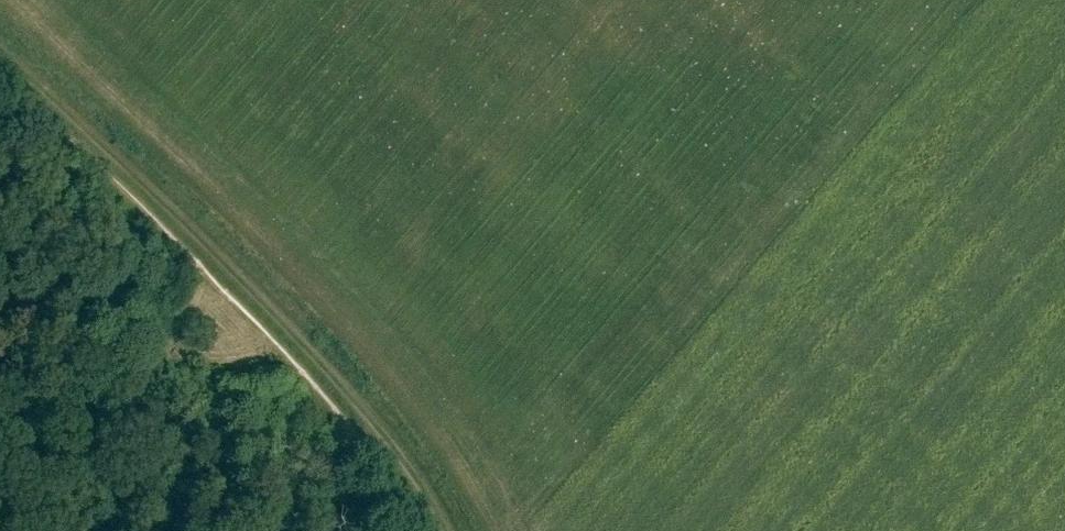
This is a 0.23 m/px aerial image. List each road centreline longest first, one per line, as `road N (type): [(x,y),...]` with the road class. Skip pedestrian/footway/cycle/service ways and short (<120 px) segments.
road 1 (track): [(454,530),(377,417),(241,272),(0,52)]

